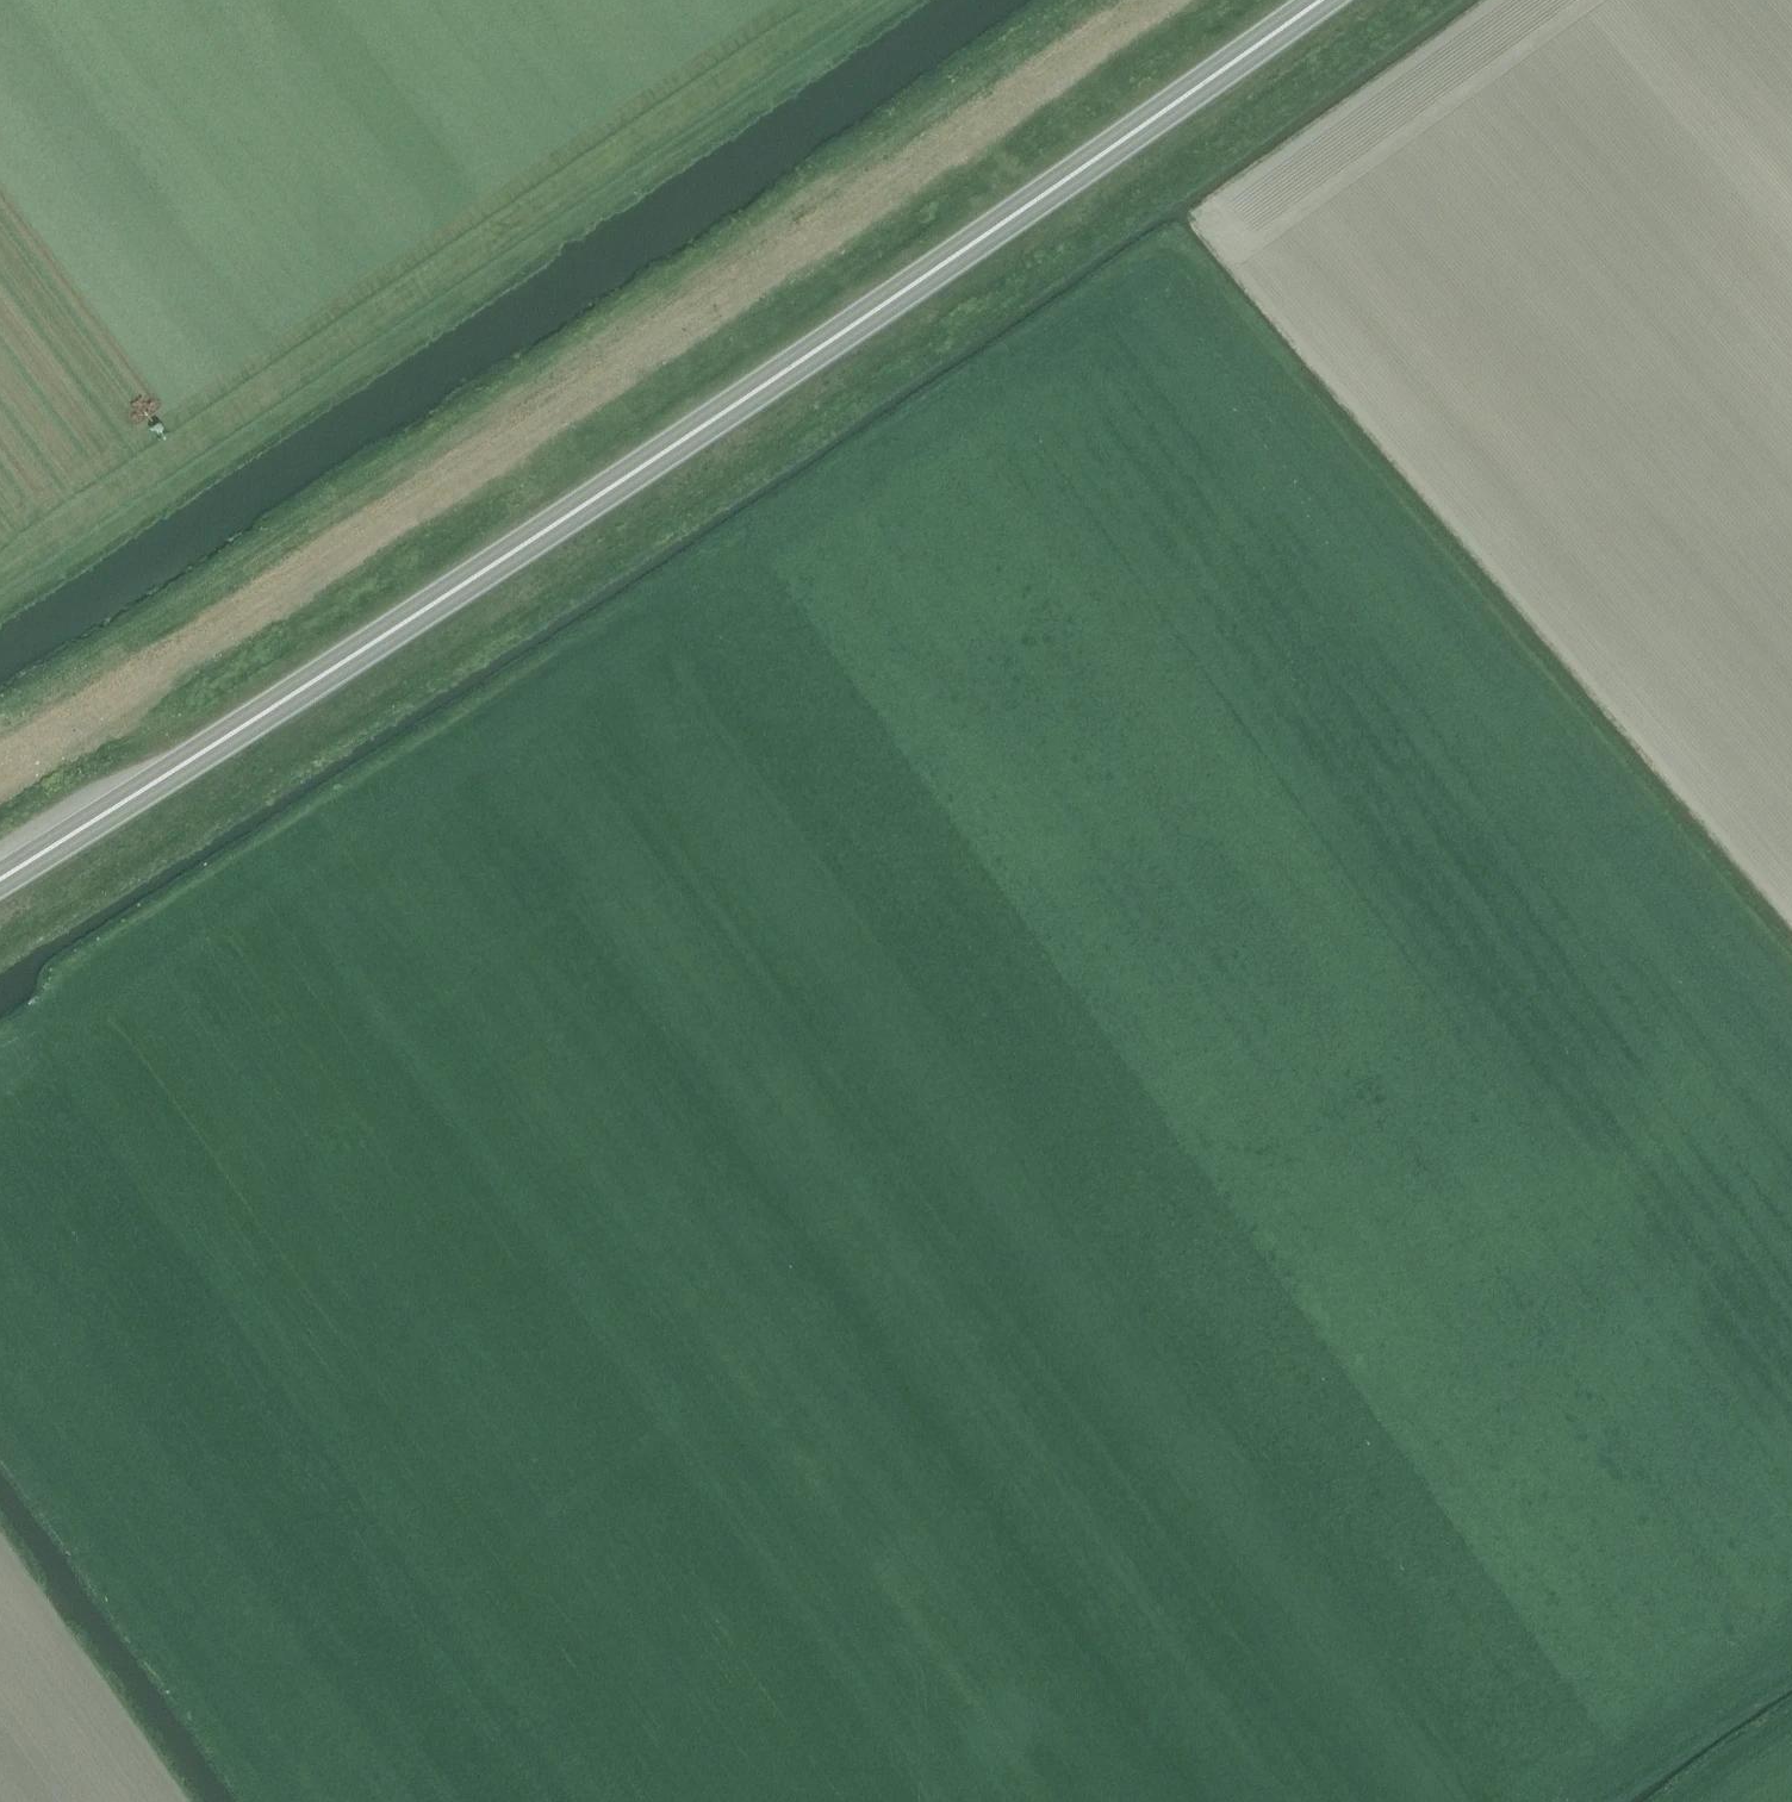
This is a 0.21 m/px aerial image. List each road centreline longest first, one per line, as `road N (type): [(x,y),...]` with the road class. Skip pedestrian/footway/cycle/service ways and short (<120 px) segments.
road 1 (trunk): [(0,878),(303,689),(941,265),(1318,0)]

